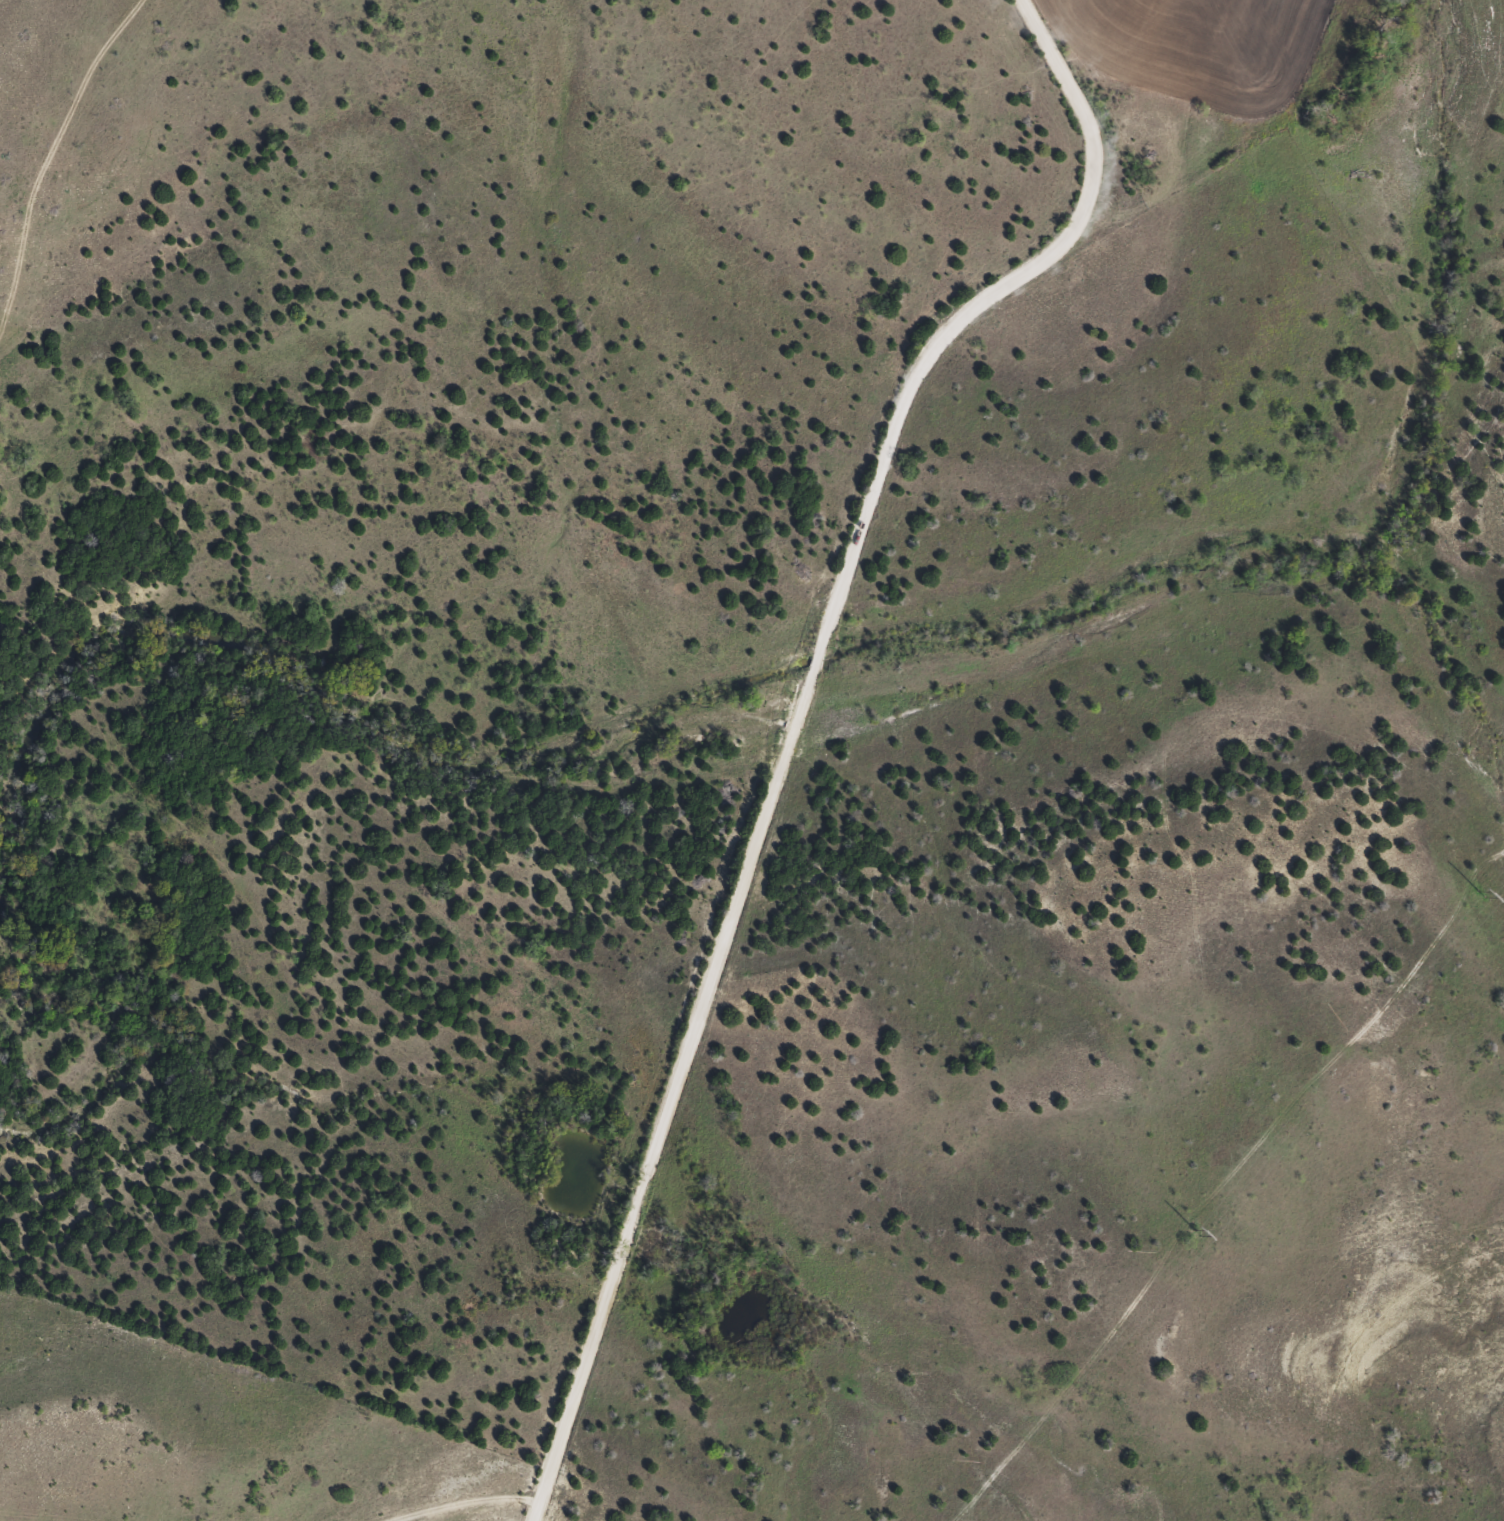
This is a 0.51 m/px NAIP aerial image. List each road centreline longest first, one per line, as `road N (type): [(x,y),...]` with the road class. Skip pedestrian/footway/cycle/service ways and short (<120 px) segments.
road 1 (residential): [(530,1520),(915,366),(979,300),(1069,235),(1094,199),(1095,138),(1024,0)]
road 2 (track): [(0,248),(16,219),(197,64),(249,0)]

